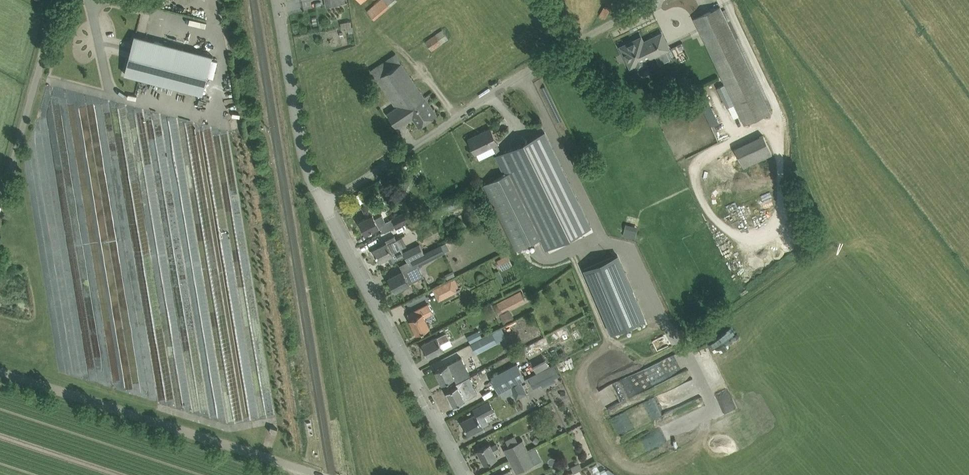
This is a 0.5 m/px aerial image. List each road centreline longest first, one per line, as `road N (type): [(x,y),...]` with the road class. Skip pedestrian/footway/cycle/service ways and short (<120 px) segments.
road 1 (unclassified): [(324,204),(569,45),(657,0)]
road 2 (unclassified): [(320,474),(0,371)]
road 3 (tertiary): [(464,474),(324,204)]
road 4 (tertiary): [(324,204),(304,156),(278,0)]
road 5 (unclassified): [(0,194),(60,0)]

